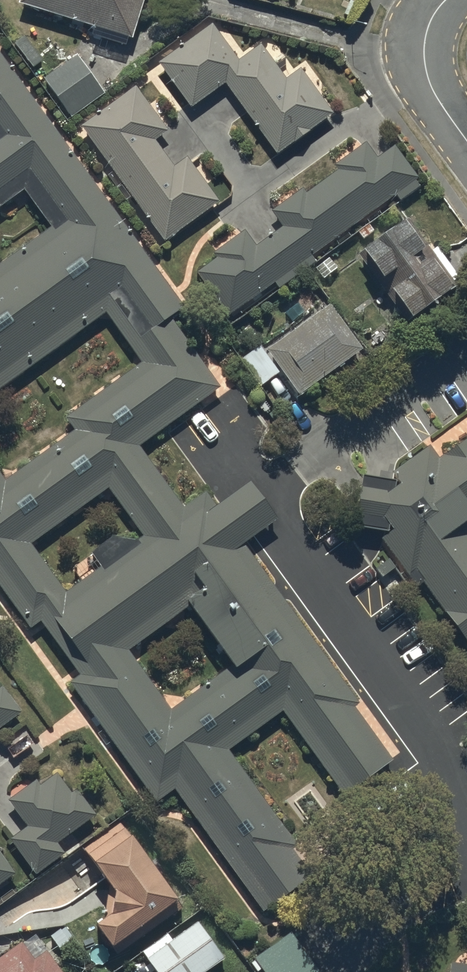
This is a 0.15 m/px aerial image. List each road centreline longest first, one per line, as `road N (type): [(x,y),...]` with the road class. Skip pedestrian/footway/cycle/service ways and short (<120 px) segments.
road 1 (residential): [(466,145),(434,103),(418,44),(443,0)]

